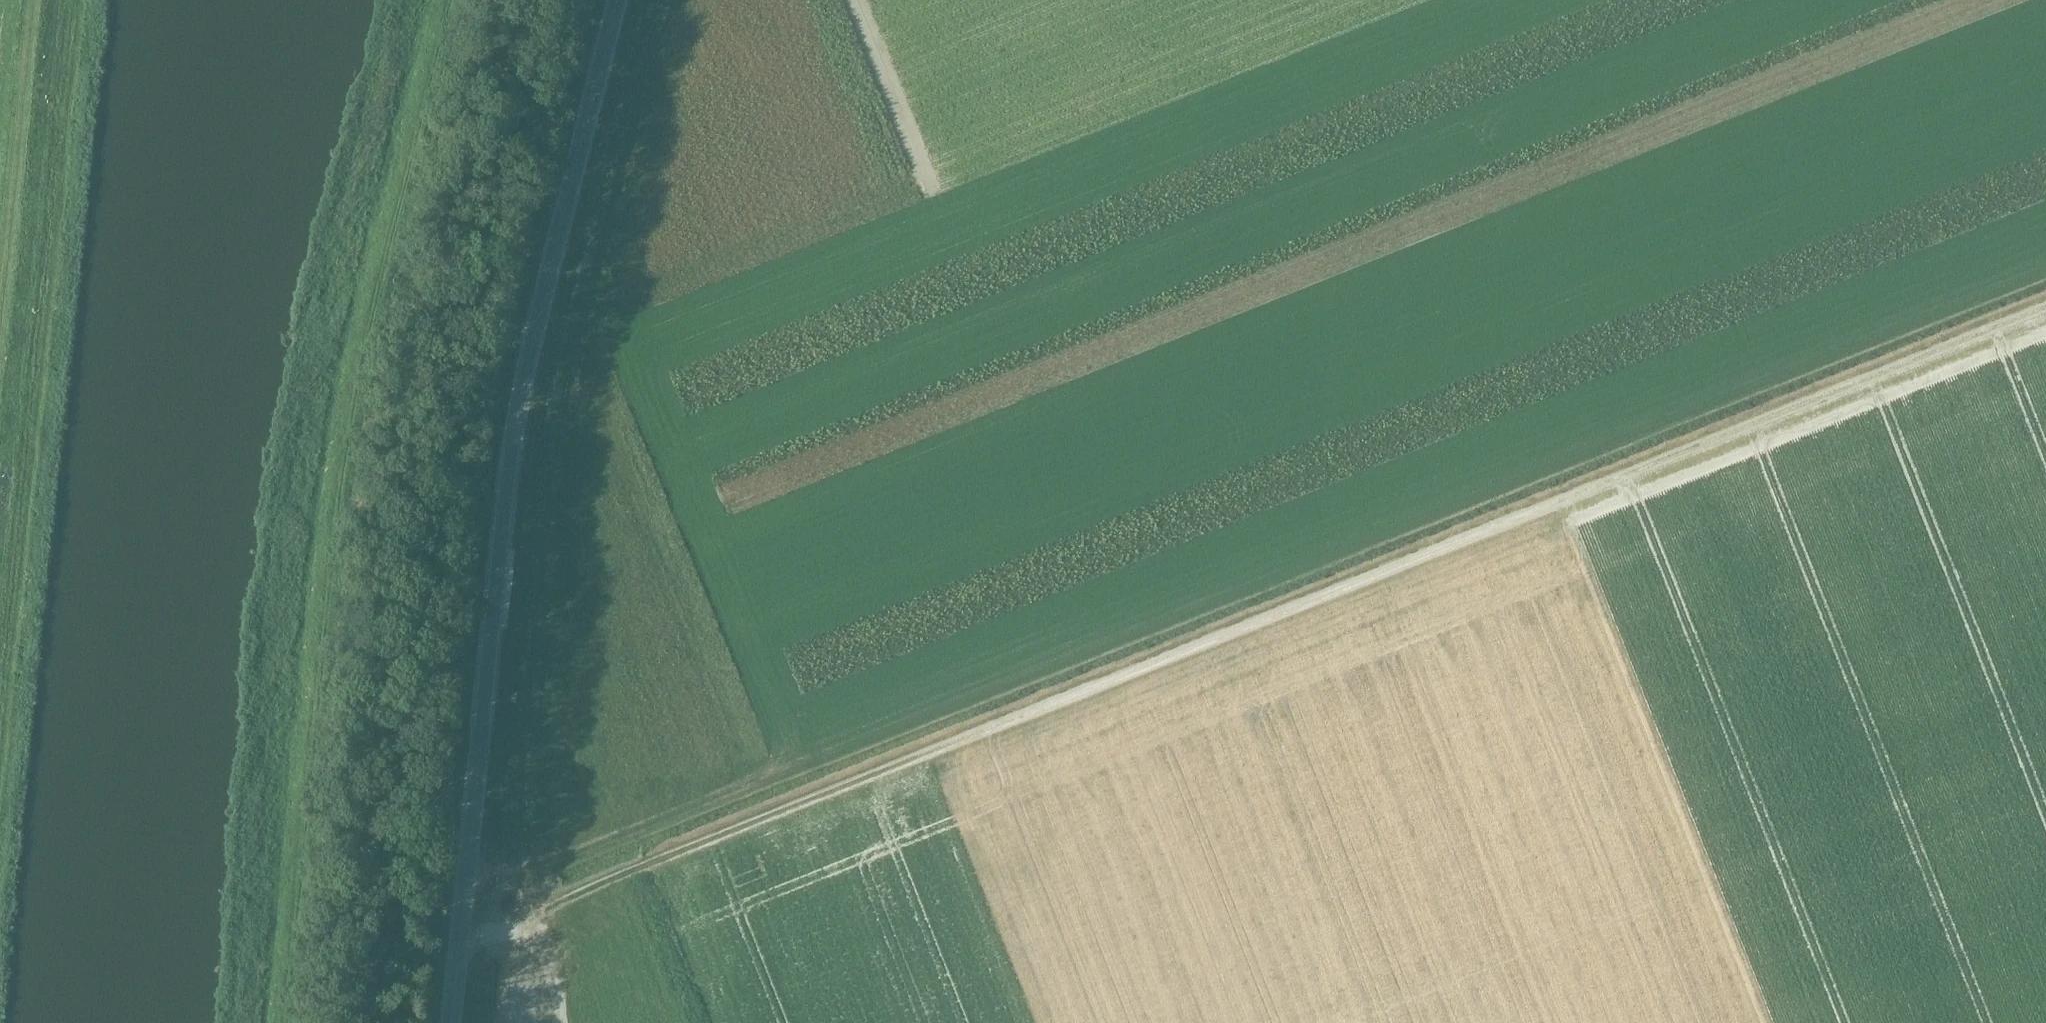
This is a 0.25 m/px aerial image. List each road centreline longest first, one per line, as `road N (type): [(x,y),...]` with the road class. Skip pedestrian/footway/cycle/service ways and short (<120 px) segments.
road 1 (unclassified): [(450,1022),(519,399),(617,0)]

